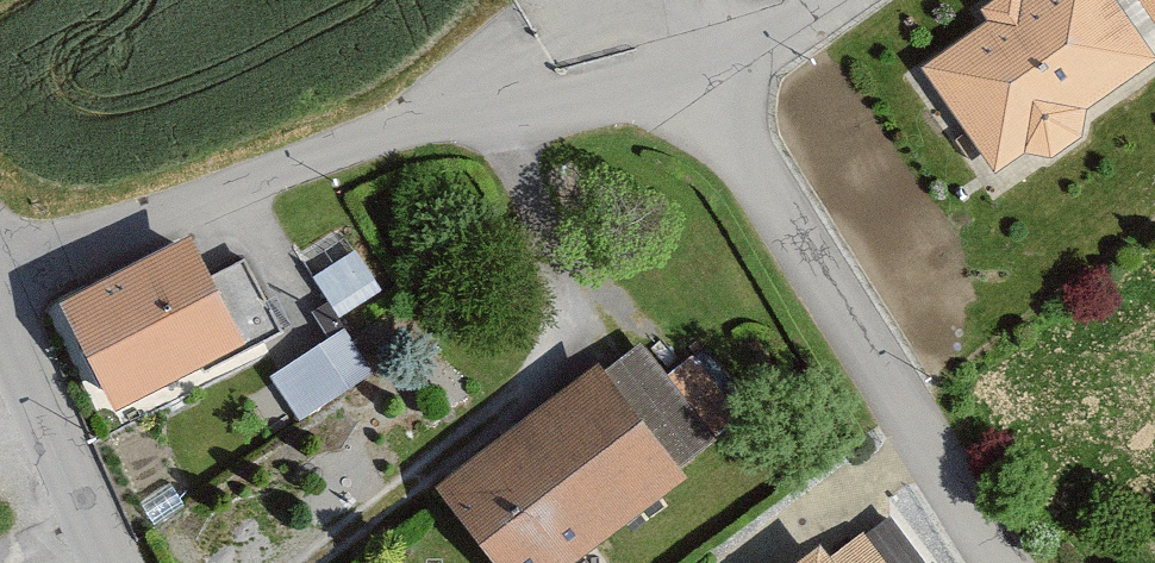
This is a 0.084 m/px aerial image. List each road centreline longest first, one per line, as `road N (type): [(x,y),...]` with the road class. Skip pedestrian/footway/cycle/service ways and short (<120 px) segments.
road 1 (residential): [(0,259),(688,63)]
road 2 (residential): [(688,63),(1005,562)]
road 3 (residential): [(0,324),(104,562)]
road 4 (residential): [(688,63),(835,0)]

